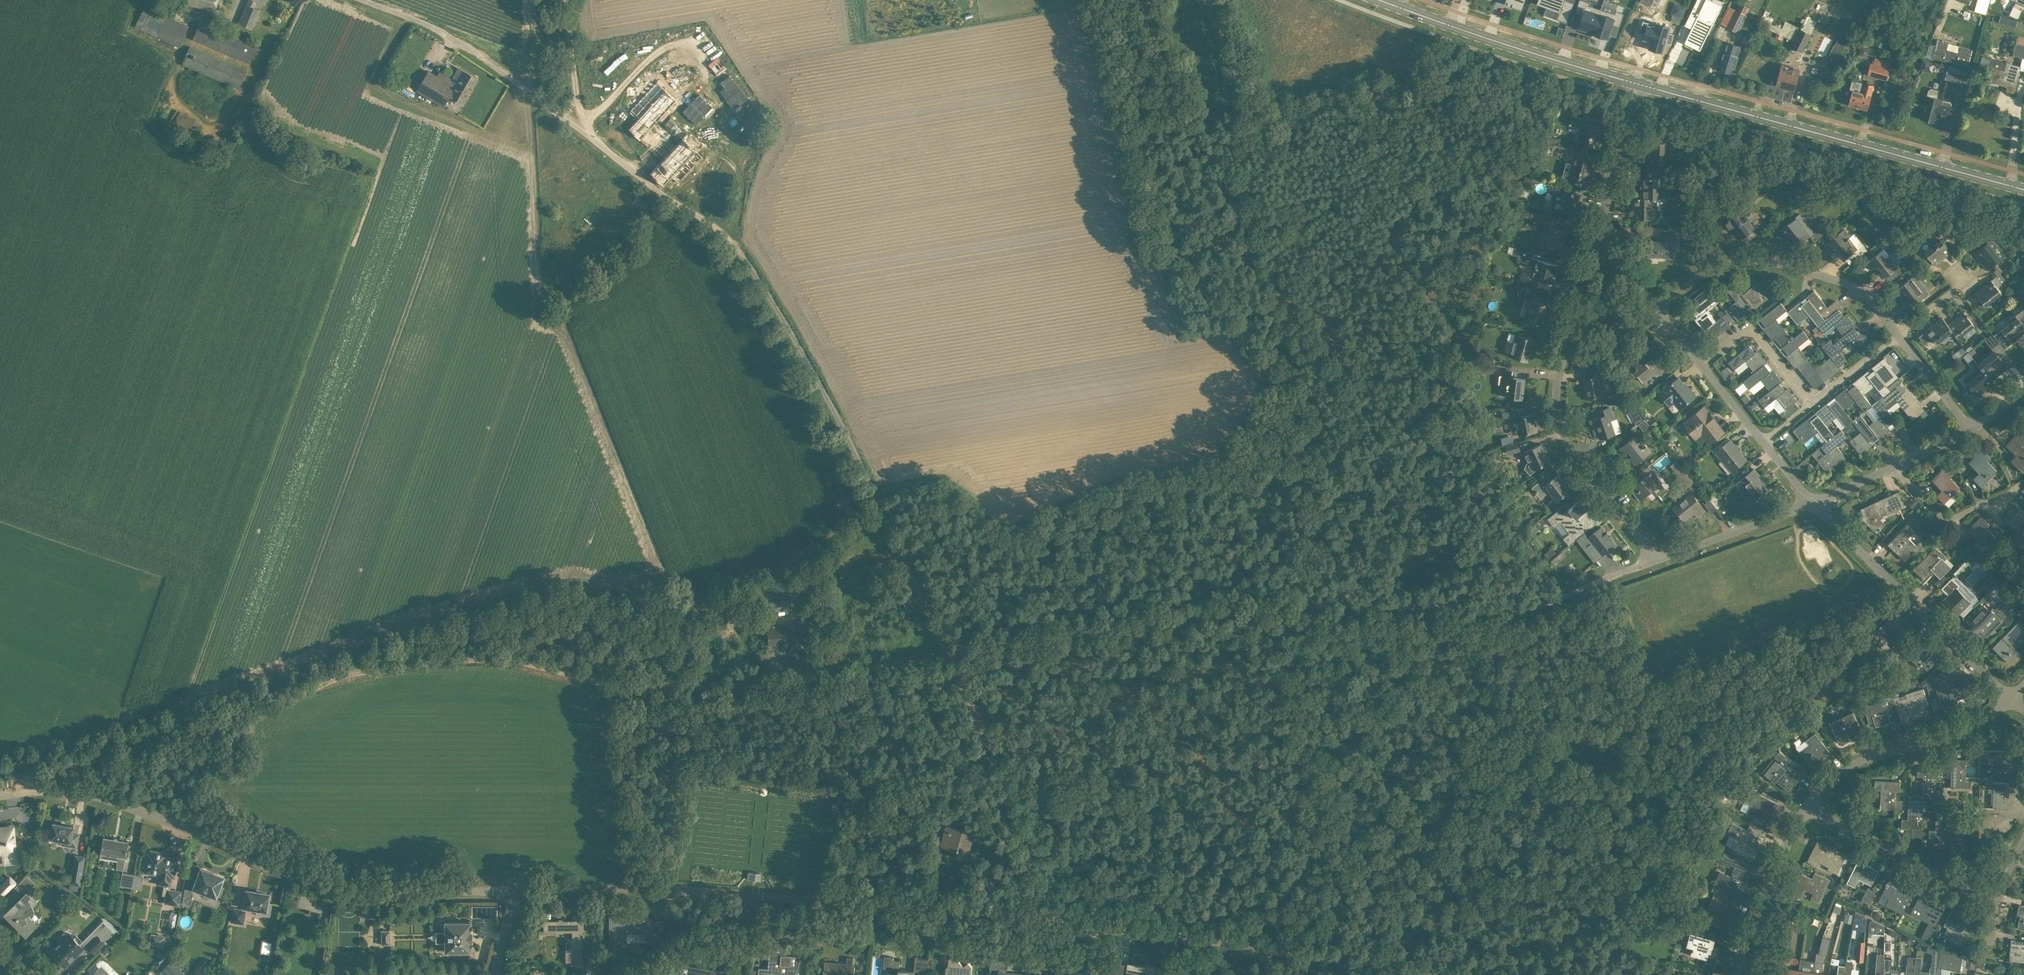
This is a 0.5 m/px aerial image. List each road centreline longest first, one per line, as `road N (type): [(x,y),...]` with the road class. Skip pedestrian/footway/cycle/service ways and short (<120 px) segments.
road 1 (track): [(57,791),(101,752),(252,715),(362,671),(497,658),(619,687),(713,688),(853,675),(948,655)]
road 2 (track): [(1586,586),(1519,608),(1267,600),(948,655)]
road 3 (unclassified): [(515,891),(338,884),(107,799),(57,791),(0,795)]
road 4 (track): [(948,655),(822,388),(735,246)]
road 5 (unclassified): [(735,246),(473,50),(365,0)]
road 6 (secondary): [(2023,189),(1638,87)]
road 7 (residential): [(1655,559),(1564,438),(1556,390),(1597,235)]
road 8 (unclassified): [(1090,927),(749,897)]
road 9 (unclassified): [(1400,974),(1217,940),(1090,927)]
road 10 (track): [(1069,924),(948,655)]
road 11 (residential): [(2011,699),(1813,503)]
road 12 (residential): [(1898,333),(1866,295),(1842,281),(1768,260),(1711,270),(1656,307)]
road 13 (secondary): [(1638,87),(1380,0)]
road 14 (residential): [(1808,807),(1821,787),(1866,758),(1983,721),(2011,699)]
road 15 (unclassified): [(749,897),(515,891)]
road 16 (residential): [(1996,900),(1808,807)]
road 17 (residential): [(1738,974),(1808,807)]
road 18 (residential): [(1655,559),(1813,503)]
road 19 (residential): [(1812,404),(1750,327),(1702,365)]
road 20 (residential): [(1597,235),(1638,87)]
road 21 (track): [(594,140),(576,94),(566,0)]
road 22 (residential): [(2003,500),(1998,495),(1946,519),(1894,467)]

